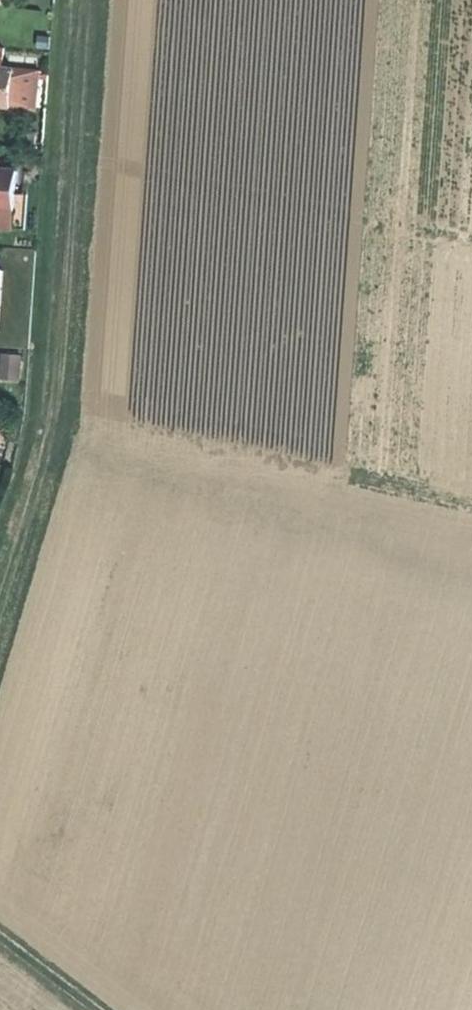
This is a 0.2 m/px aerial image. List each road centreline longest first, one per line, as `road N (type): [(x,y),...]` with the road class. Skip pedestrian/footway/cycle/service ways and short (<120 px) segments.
road 1 (track): [(0,536),(29,449),(66,0)]
road 2 (track): [(111,1009),(0,929)]

